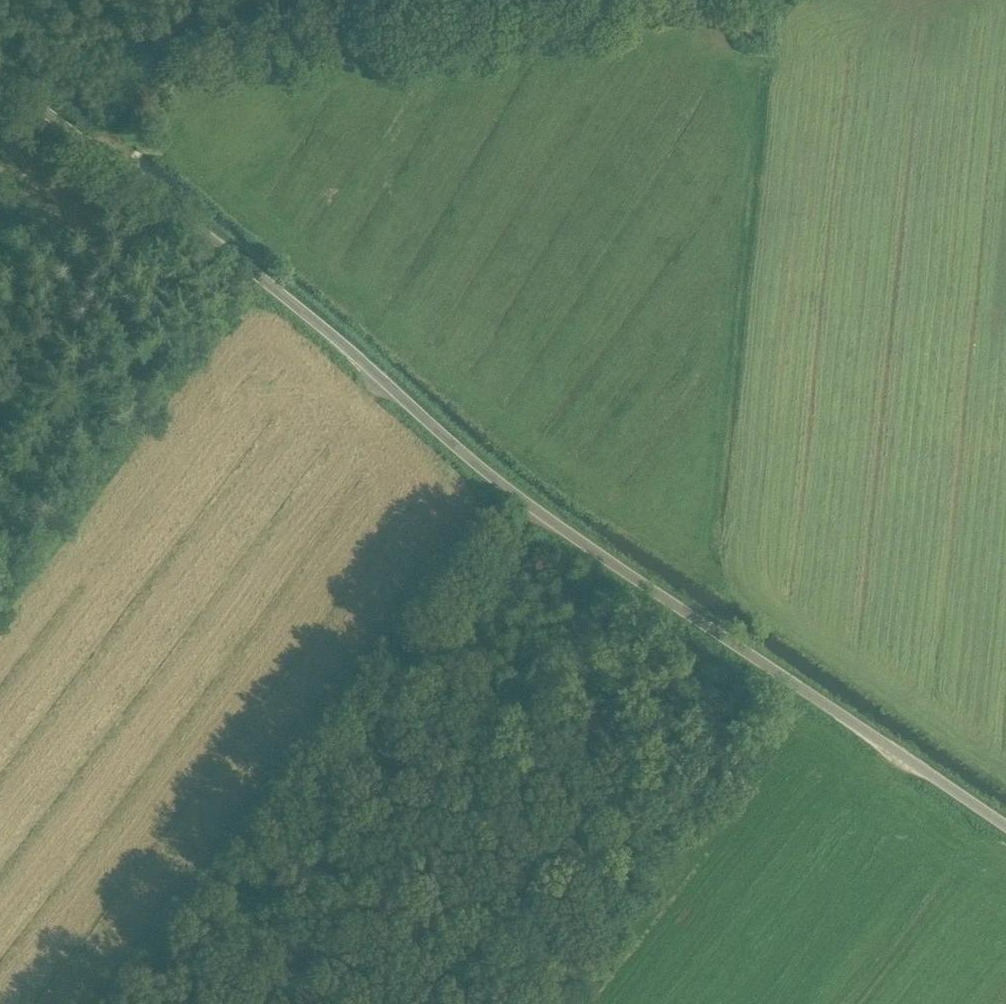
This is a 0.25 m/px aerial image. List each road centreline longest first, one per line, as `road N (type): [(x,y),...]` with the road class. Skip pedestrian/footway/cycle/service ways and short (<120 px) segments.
road 1 (unclassified): [(1005,827),(520,497),(286,300),(0,80)]

